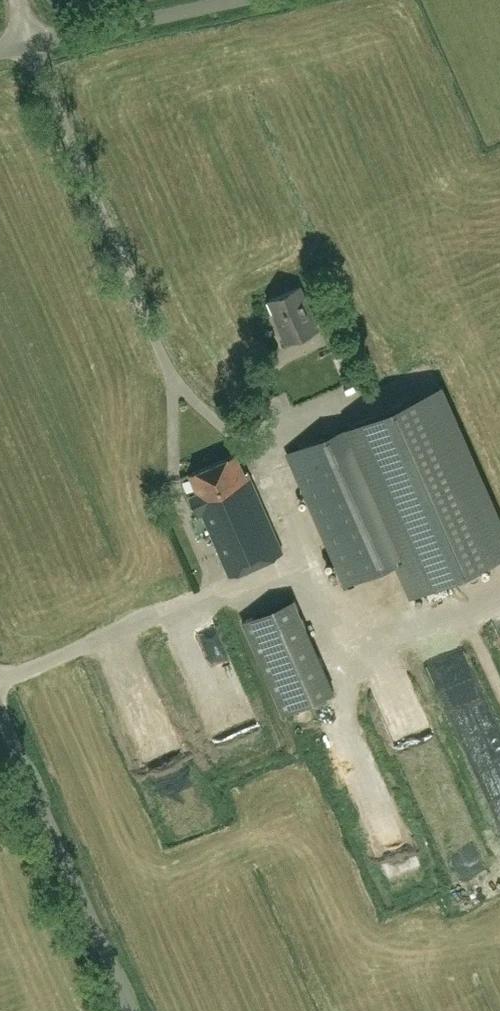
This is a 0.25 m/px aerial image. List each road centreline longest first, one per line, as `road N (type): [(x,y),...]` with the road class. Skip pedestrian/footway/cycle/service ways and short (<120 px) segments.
road 1 (unclassified): [(135,1010),(0,709)]
road 2 (unclassified): [(37,44),(244,0)]

